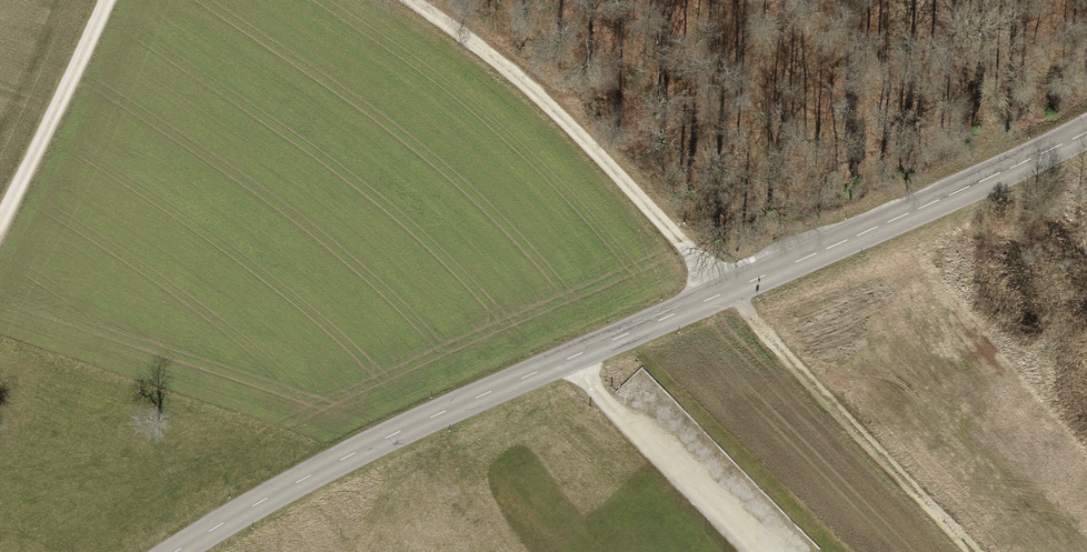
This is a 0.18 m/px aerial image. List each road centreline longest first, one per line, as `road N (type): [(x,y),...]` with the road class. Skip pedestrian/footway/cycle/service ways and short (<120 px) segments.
road 1 (tertiary): [(1086,129),(443,412),(320,470),(178,551)]
road 2 (track): [(735,287),(503,62),(412,0)]
road 3 (track): [(735,287),(978,551)]
road 4 (track): [(106,0),(0,225)]
road 5 (track): [(945,0),(983,176)]

